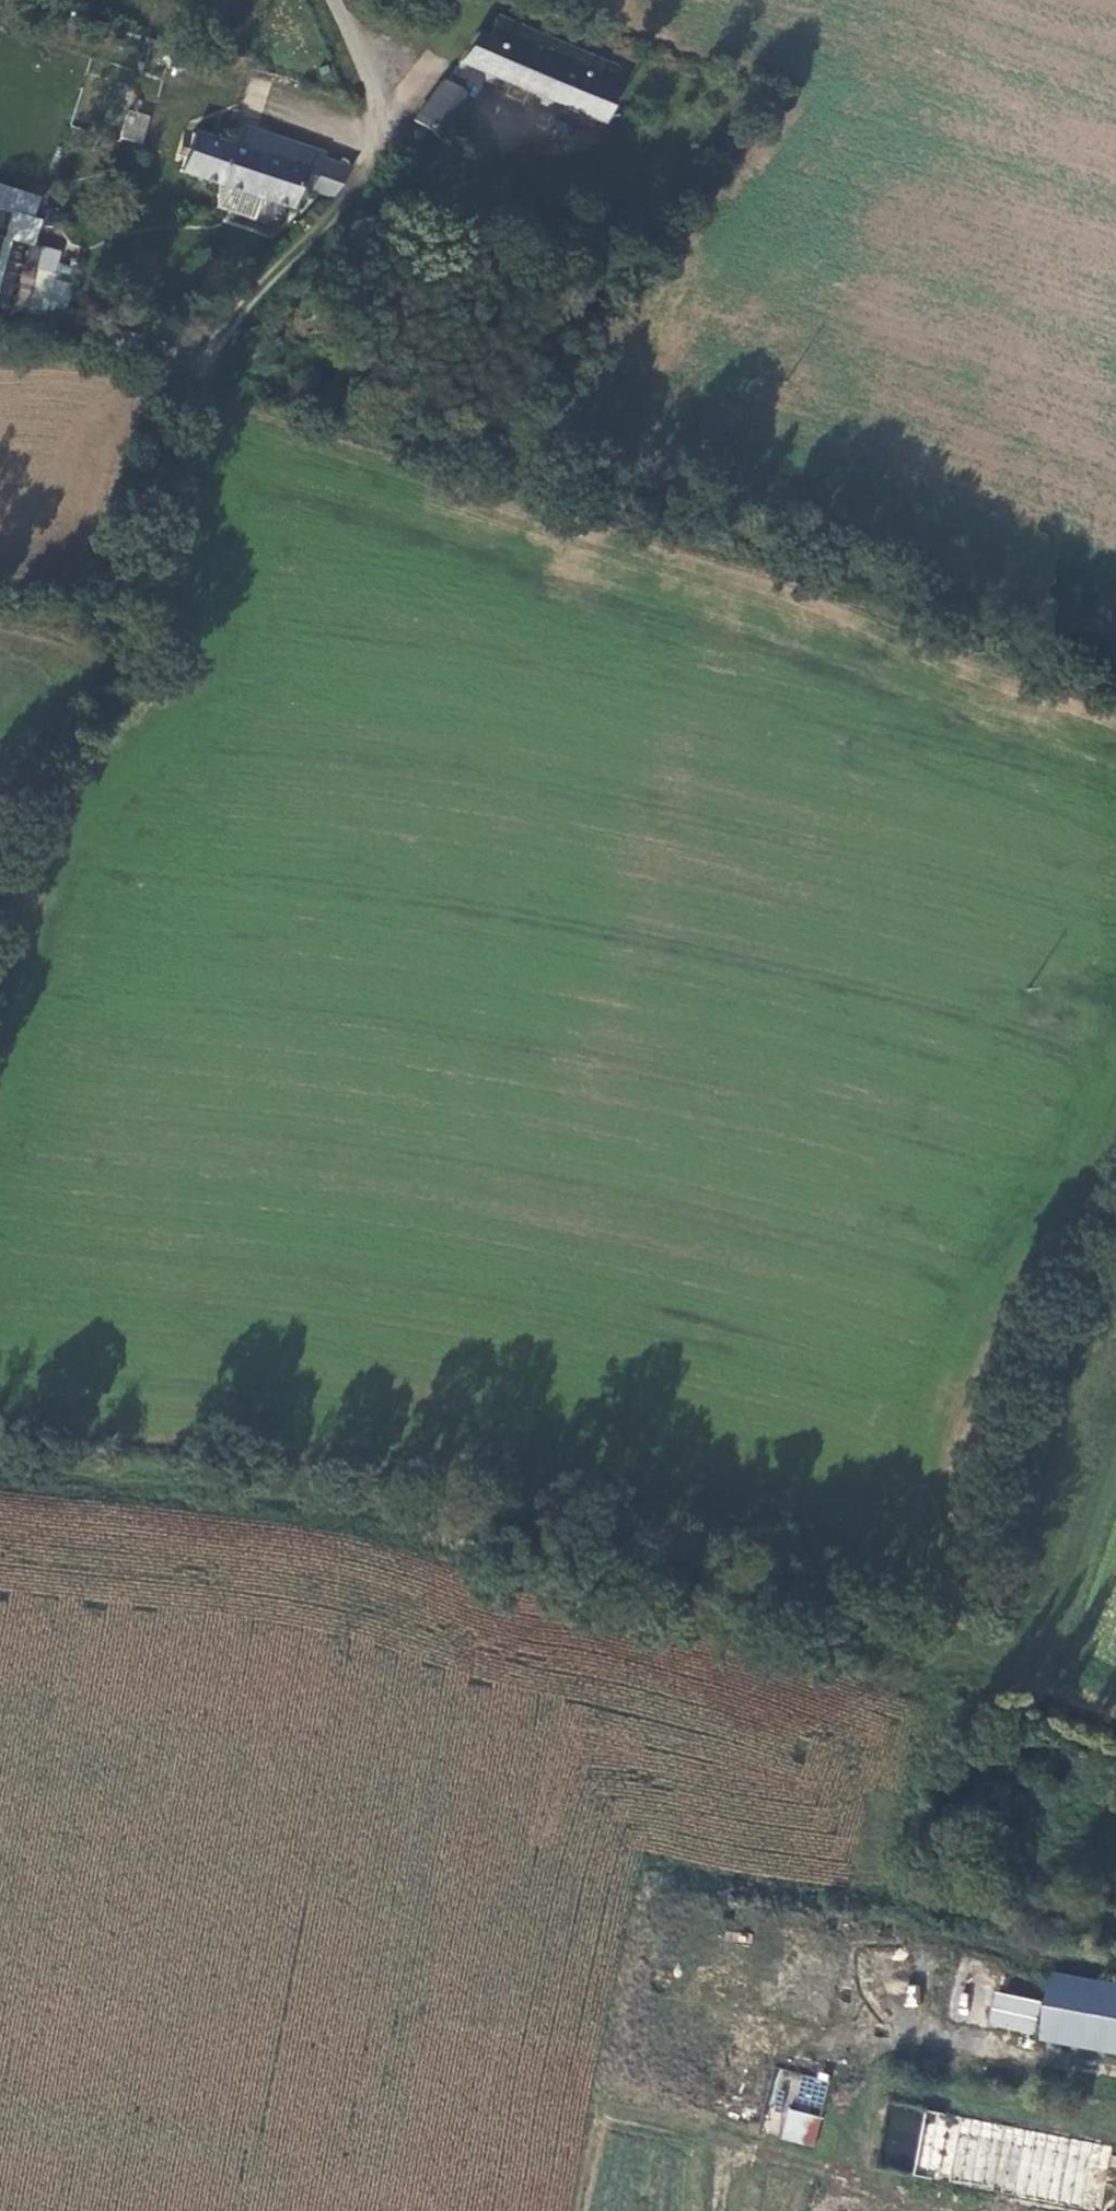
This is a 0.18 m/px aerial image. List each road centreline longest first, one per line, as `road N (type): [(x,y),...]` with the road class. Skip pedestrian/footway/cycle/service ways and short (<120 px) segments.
road 1 (track): [(197,358),(381,116)]
road 2 (track): [(716,2210),(707,2142),(751,2062),(815,2007)]
road 3 (unclassified): [(331,0),(381,116)]

